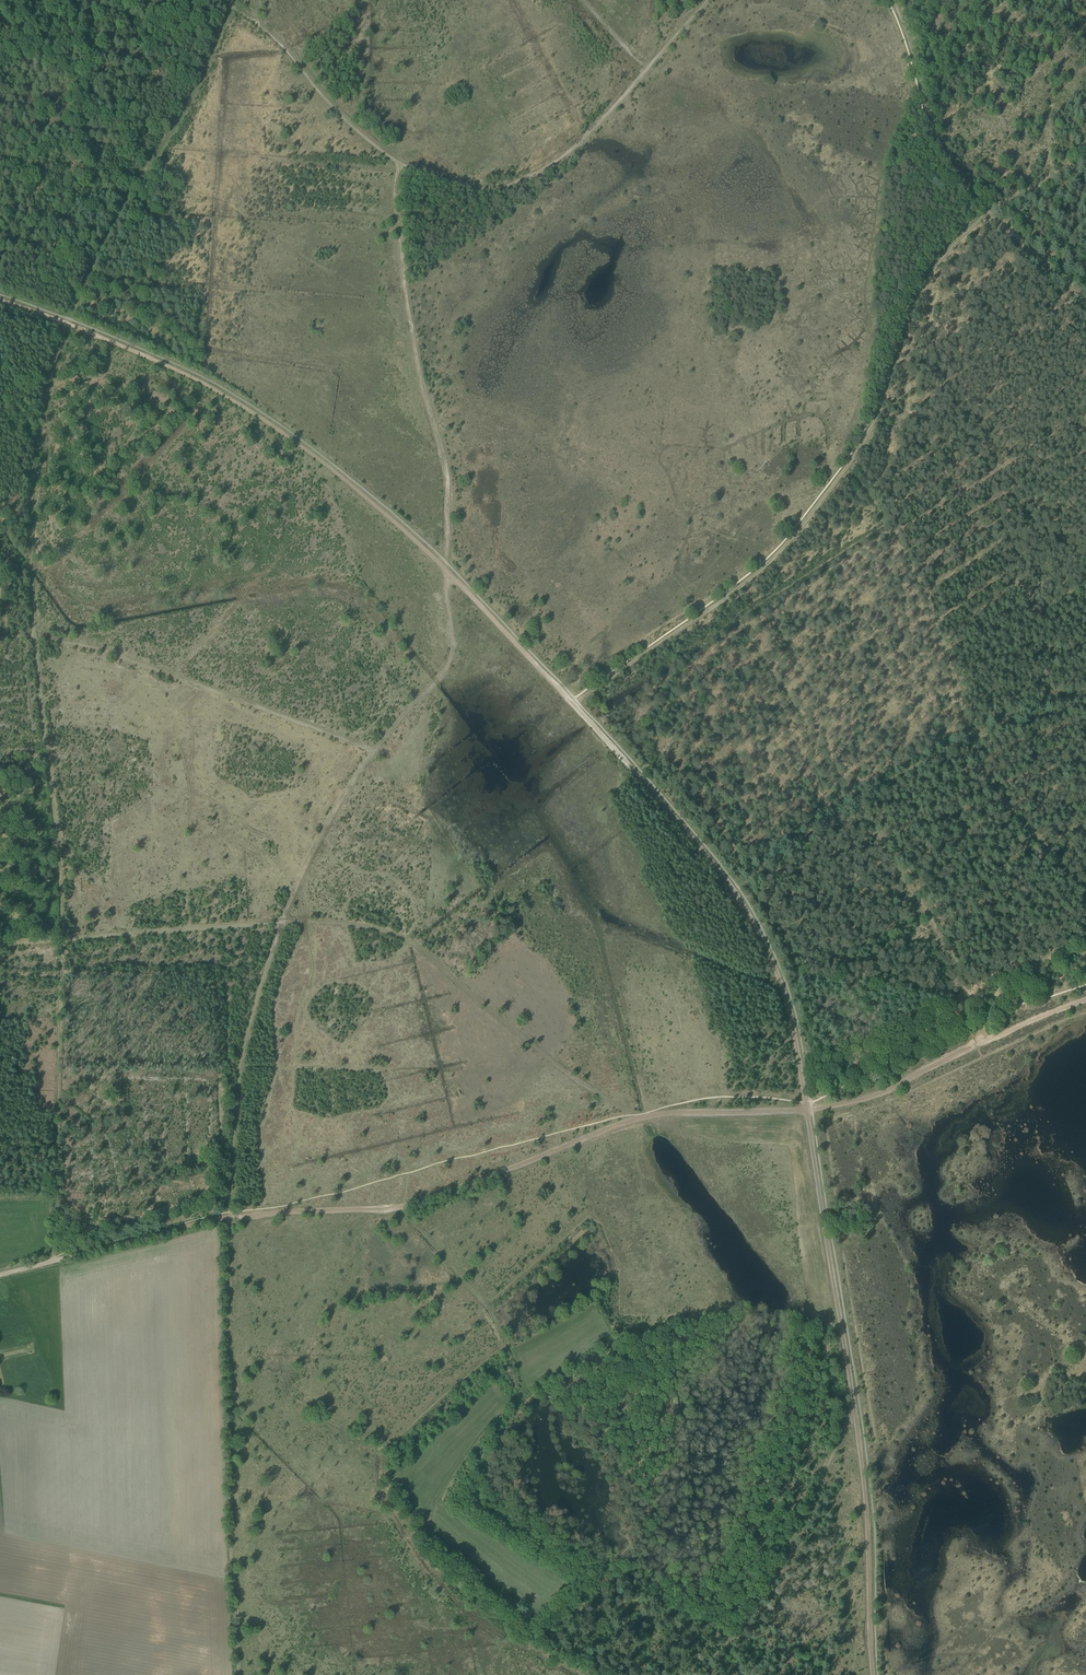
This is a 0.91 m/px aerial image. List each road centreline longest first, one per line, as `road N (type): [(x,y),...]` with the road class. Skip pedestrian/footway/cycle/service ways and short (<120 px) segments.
road 1 (track): [(67,324),(30,428),(23,545),(58,936),(286,919),(262,977),(240,1066),(229,1216)]
road 2 (track): [(573,704),(720,602),(800,530),(875,421),(923,287),(987,213)]
road 3 (track): [(67,324),(234,400),(336,472),(445,570),(573,704)]
road 4 (track): [(708,0),(572,150),(491,192),(401,164),(320,95),(270,32),(227,3)]
road 5 (track): [(573,704),(741,903),(787,1003),(806,1109)]
road 6 (track): [(404,1205),(642,1116),(806,1109)]
road 7 (track): [(446,564),(447,478),(407,307),(396,208),(401,164)]
road 8 (track): [(854,1402),(769,1587),(737,1636),(694,1674)]
road 9 (track): [(1085,570),(901,327)]
road 10 (track): [(1085,821),(1041,836),(996,789),(970,737),(1085,695)]
road 11 (track): [(854,1402),(875,1674)]
road 12 (track): [(0,1273),(229,1216)]
road 13 (track): [(893,0),(942,148),(987,213)]
road 14 (track): [(806,1109),(841,1321)]
road 15 (track): [(229,1216),(404,1205)]
road 16 (track): [(812,1109),(879,1094),(968,1049)]

